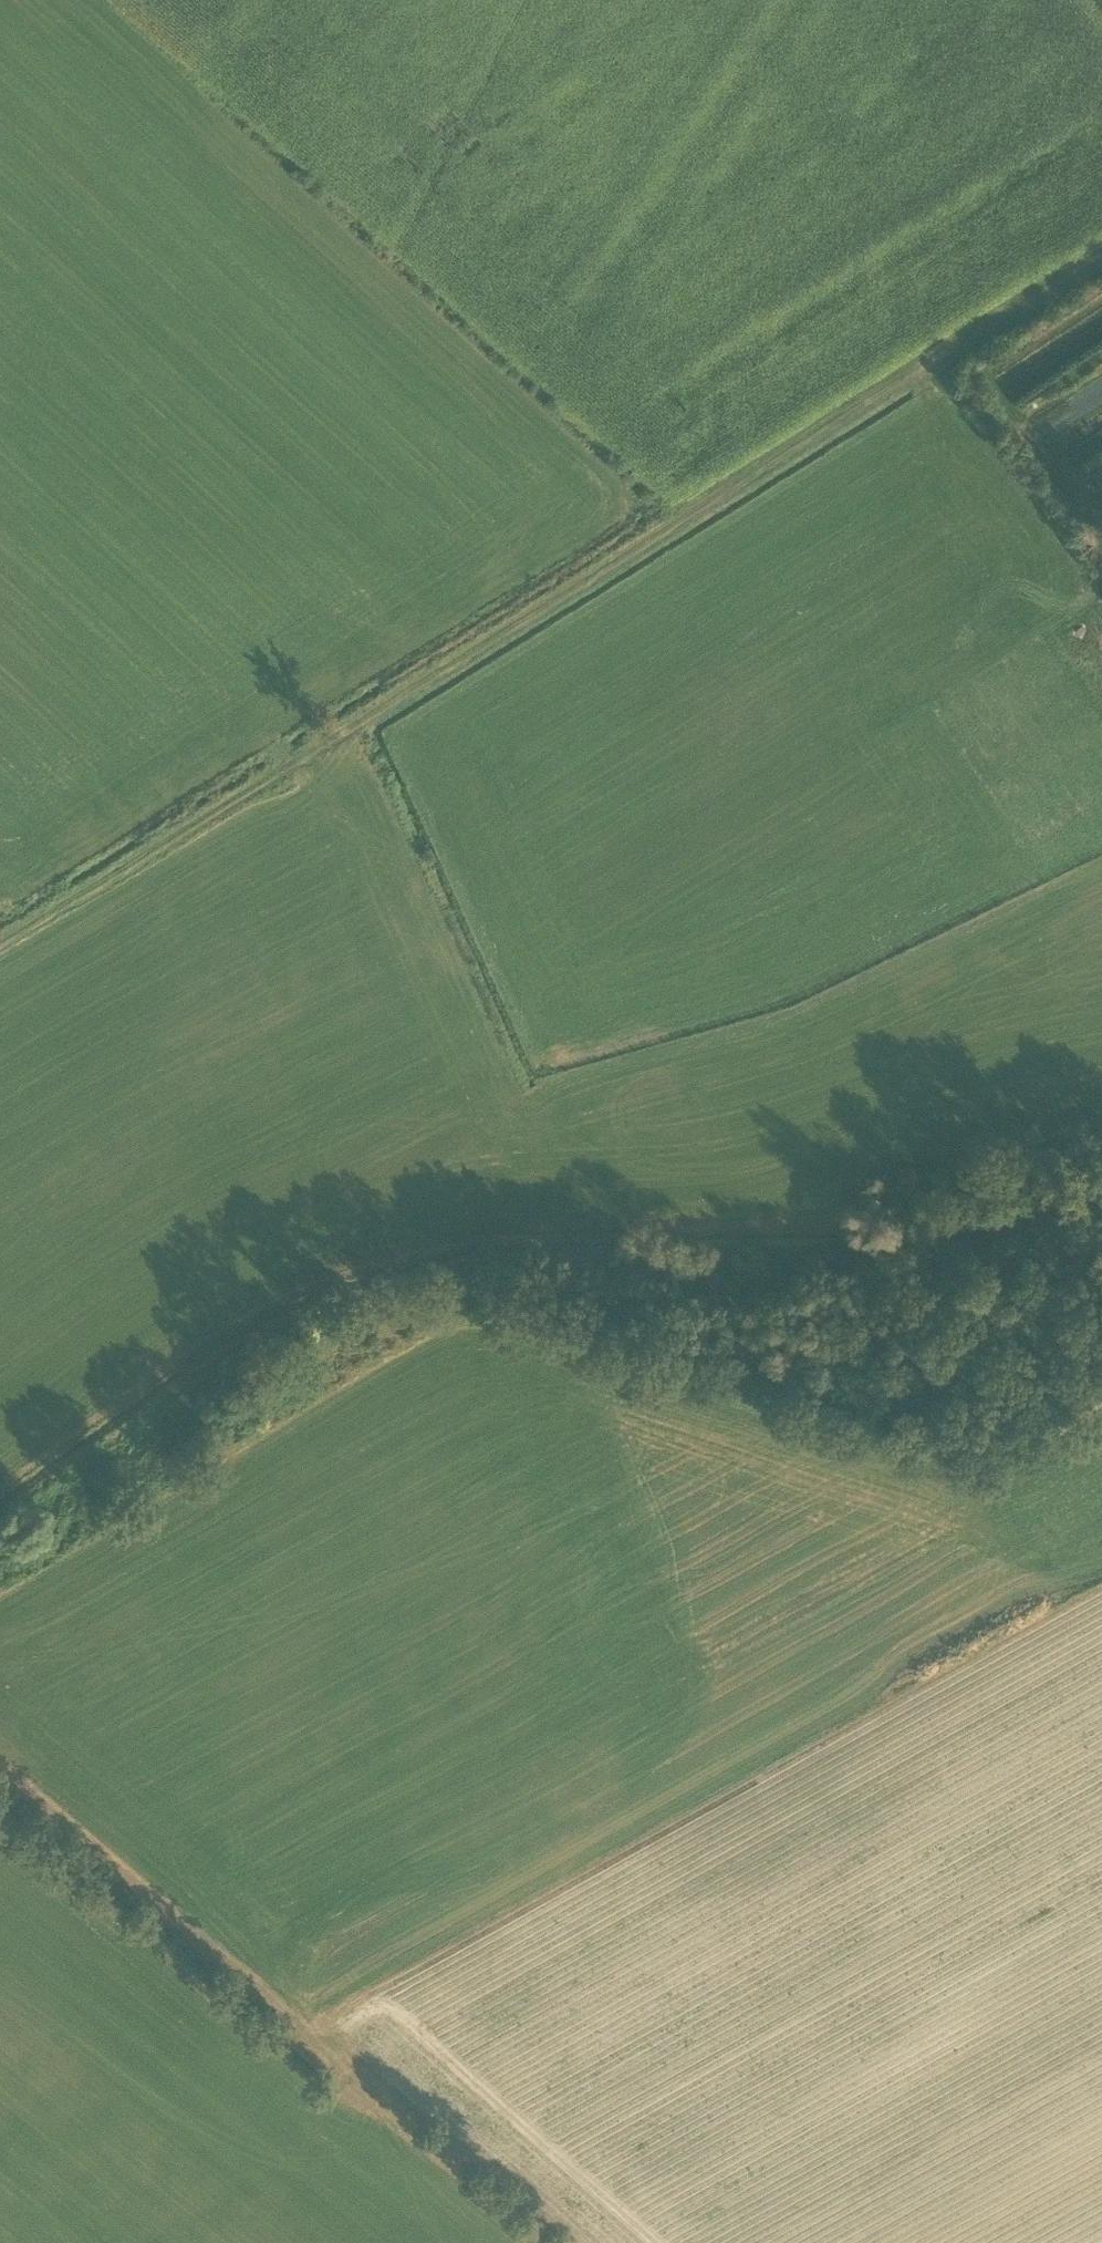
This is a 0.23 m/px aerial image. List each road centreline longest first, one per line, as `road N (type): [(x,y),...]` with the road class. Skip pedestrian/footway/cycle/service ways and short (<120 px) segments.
road 1 (track): [(0,943),(1101,253)]
road 2 (track): [(0,1767),(552,2242)]
road 3 (track): [(0,1496),(256,1319),(428,1249)]

